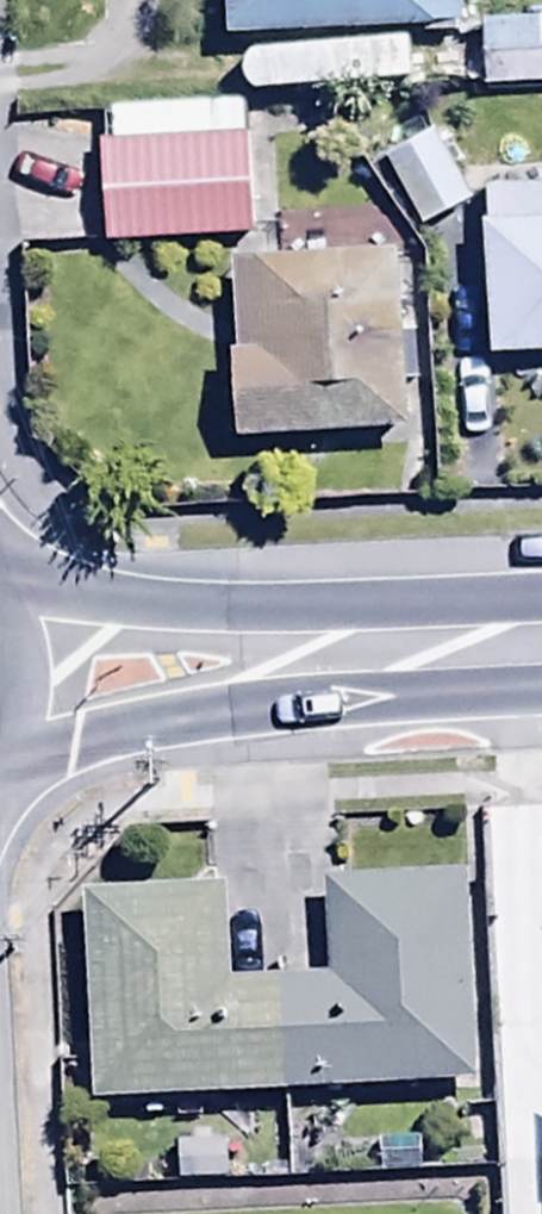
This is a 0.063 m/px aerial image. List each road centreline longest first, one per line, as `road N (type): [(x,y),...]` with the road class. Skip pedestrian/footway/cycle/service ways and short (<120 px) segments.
road 1 (secondary): [(414,661),(325,710),(0,762)]
road 2 (secondary): [(0,596),(163,616),(309,619),(414,661)]
road 3 (secondary): [(541,655),(414,661)]

